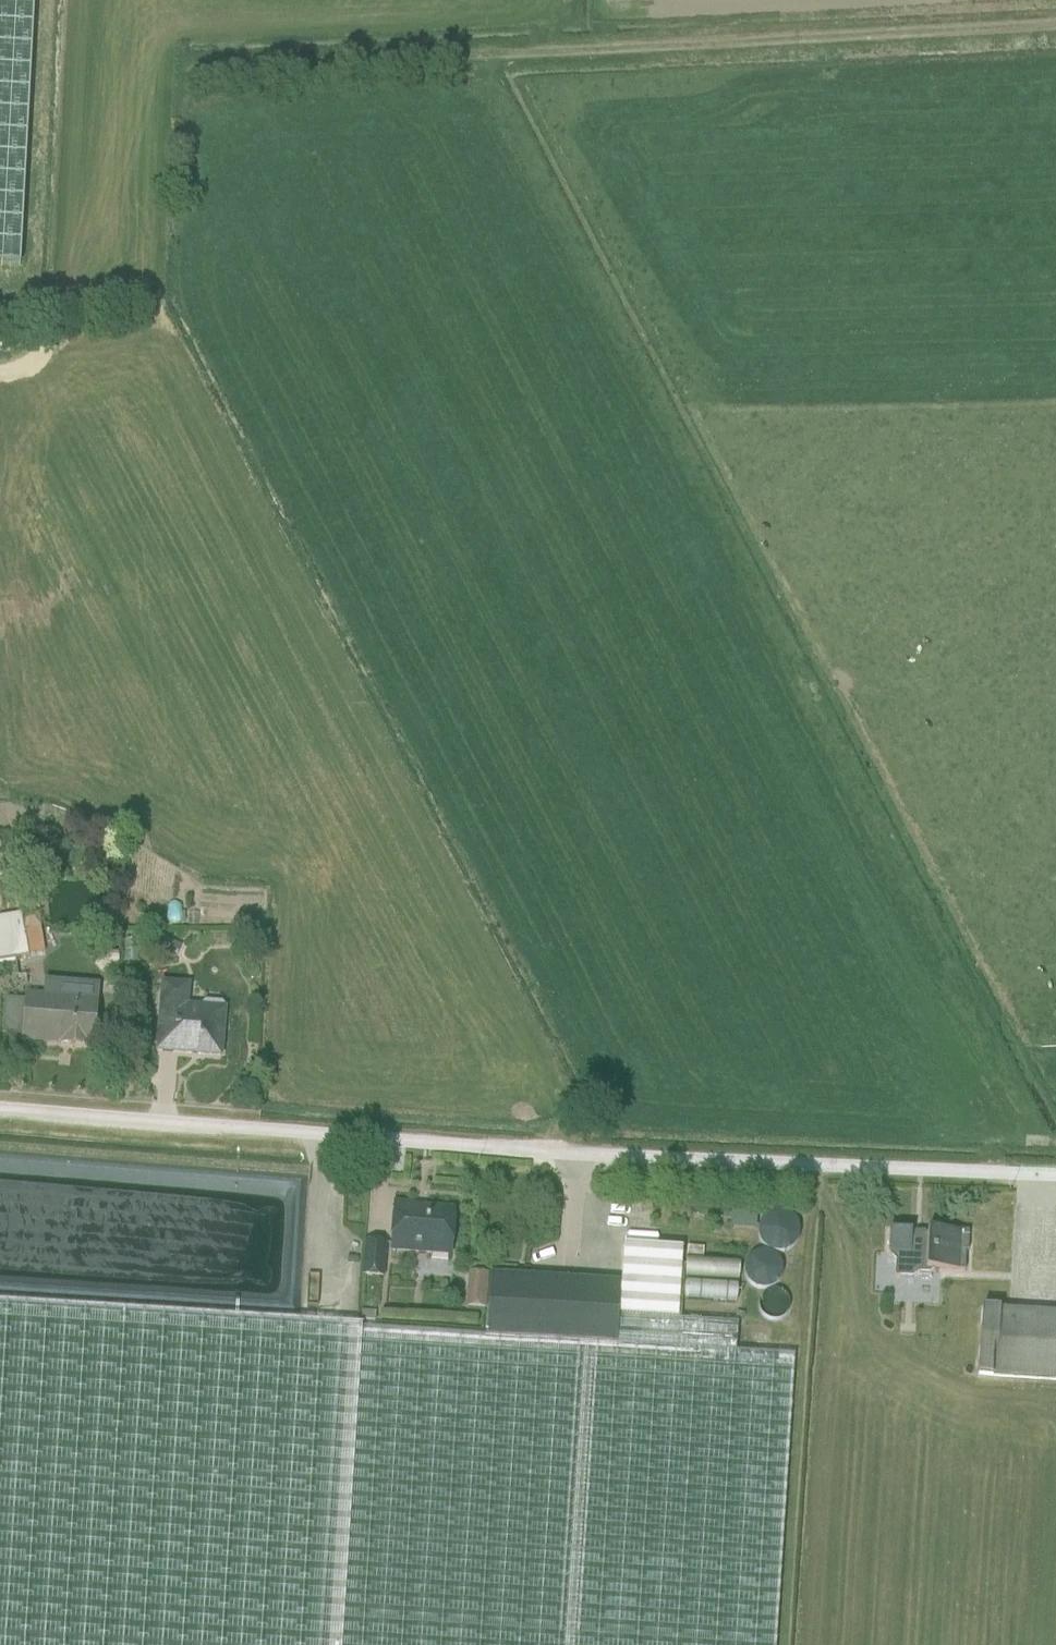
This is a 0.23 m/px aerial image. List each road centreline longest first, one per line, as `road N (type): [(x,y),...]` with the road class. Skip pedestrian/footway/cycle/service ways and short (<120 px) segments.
road 1 (unclassified): [(0,1109),(514,1150),(1055,1175)]
road 2 (track): [(196,61),(1055,21)]

